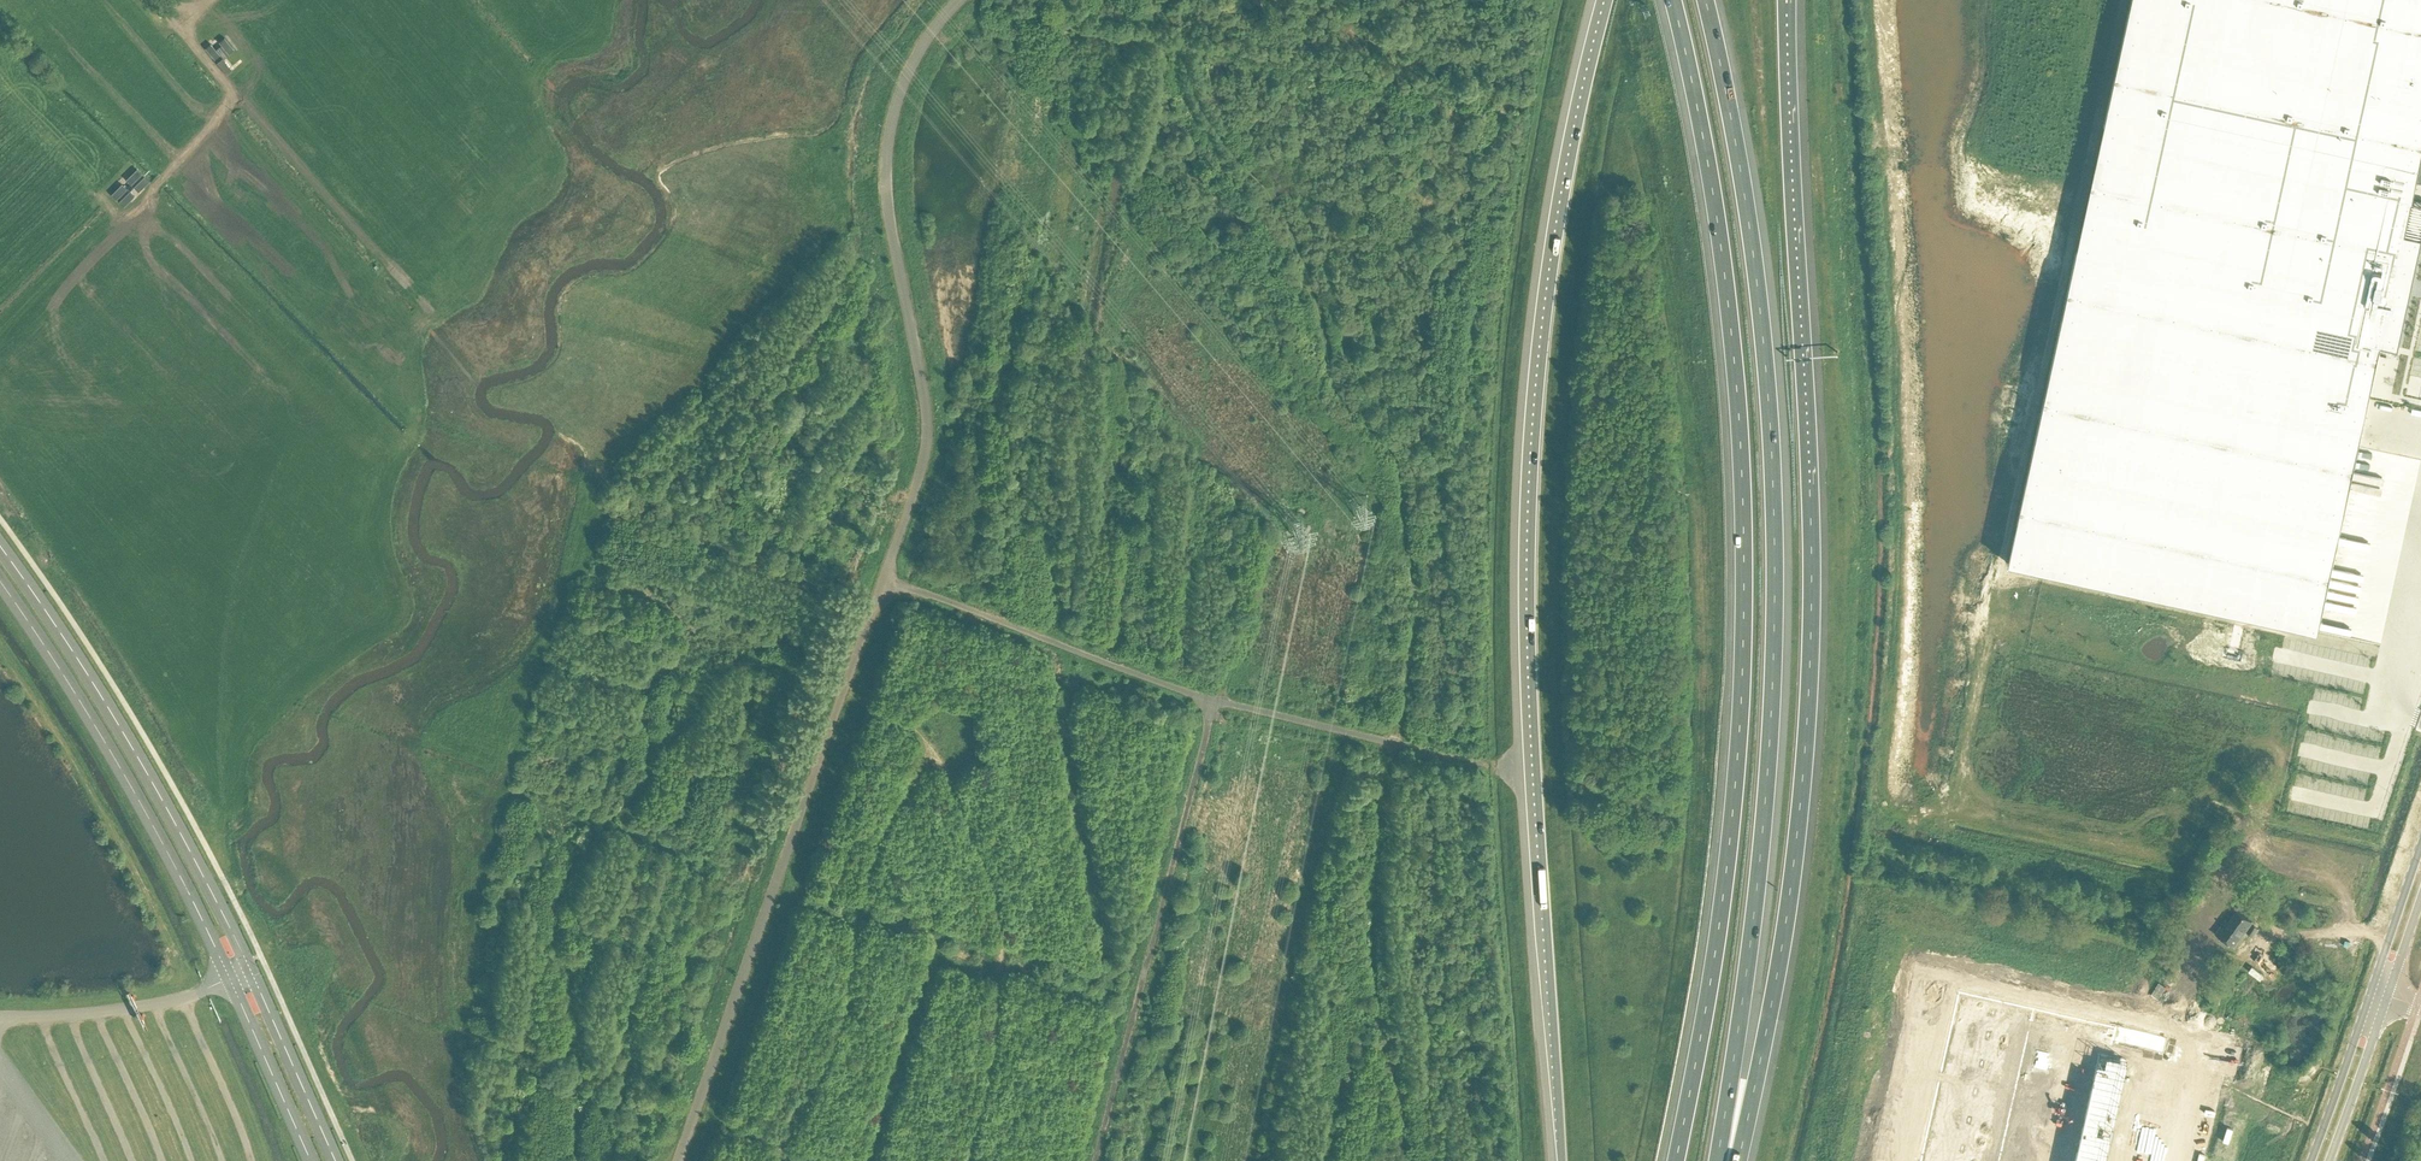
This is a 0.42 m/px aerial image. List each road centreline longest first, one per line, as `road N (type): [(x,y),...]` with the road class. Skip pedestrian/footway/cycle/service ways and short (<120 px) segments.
road 1 (track): [(1407,1160),(1375,965),(1378,858),(1415,603),(1394,458),(1343,398),(1297,238),(1209,120),(1183,47),(1011,14),(993,0)]
road 2 (motorway): [(1673,0),(1726,293),(1745,547),(1738,763),(1724,891),(1675,1160)]
road 3 (motorway): [(1717,1160),(1767,792),(1775,533),(1758,287),(1706,0)]
road 4 (motorway): [(1608,0),(1557,215),(1529,482),(1532,772),(1560,1160)]
road 5 (motorway): [(1727,1160),(1757,1081),(1806,746),(1810,491),(1787,3)]
road 6 (tertiary): [(336,1160),(194,859),(99,691),(0,547)]
road 7 (tertiary): [(0,581),(89,710),(175,864),(311,1160)]
road 8 (unclassified): [(882,579),(679,1160)]
road 9 (unclassified): [(960,0),(910,67),(887,159),(926,433),(921,473),(882,579)]
road 10 (unclassified): [(1096,1160),(1214,700)]
road 11 (unclassified): [(882,579),(1214,700)]
road 12 (unclassified): [(2420,845),(2310,1160)]
road 13 (unclassified): [(1214,700),(1497,767)]
road 14 (unclassified): [(2328,1160),(2420,899)]

